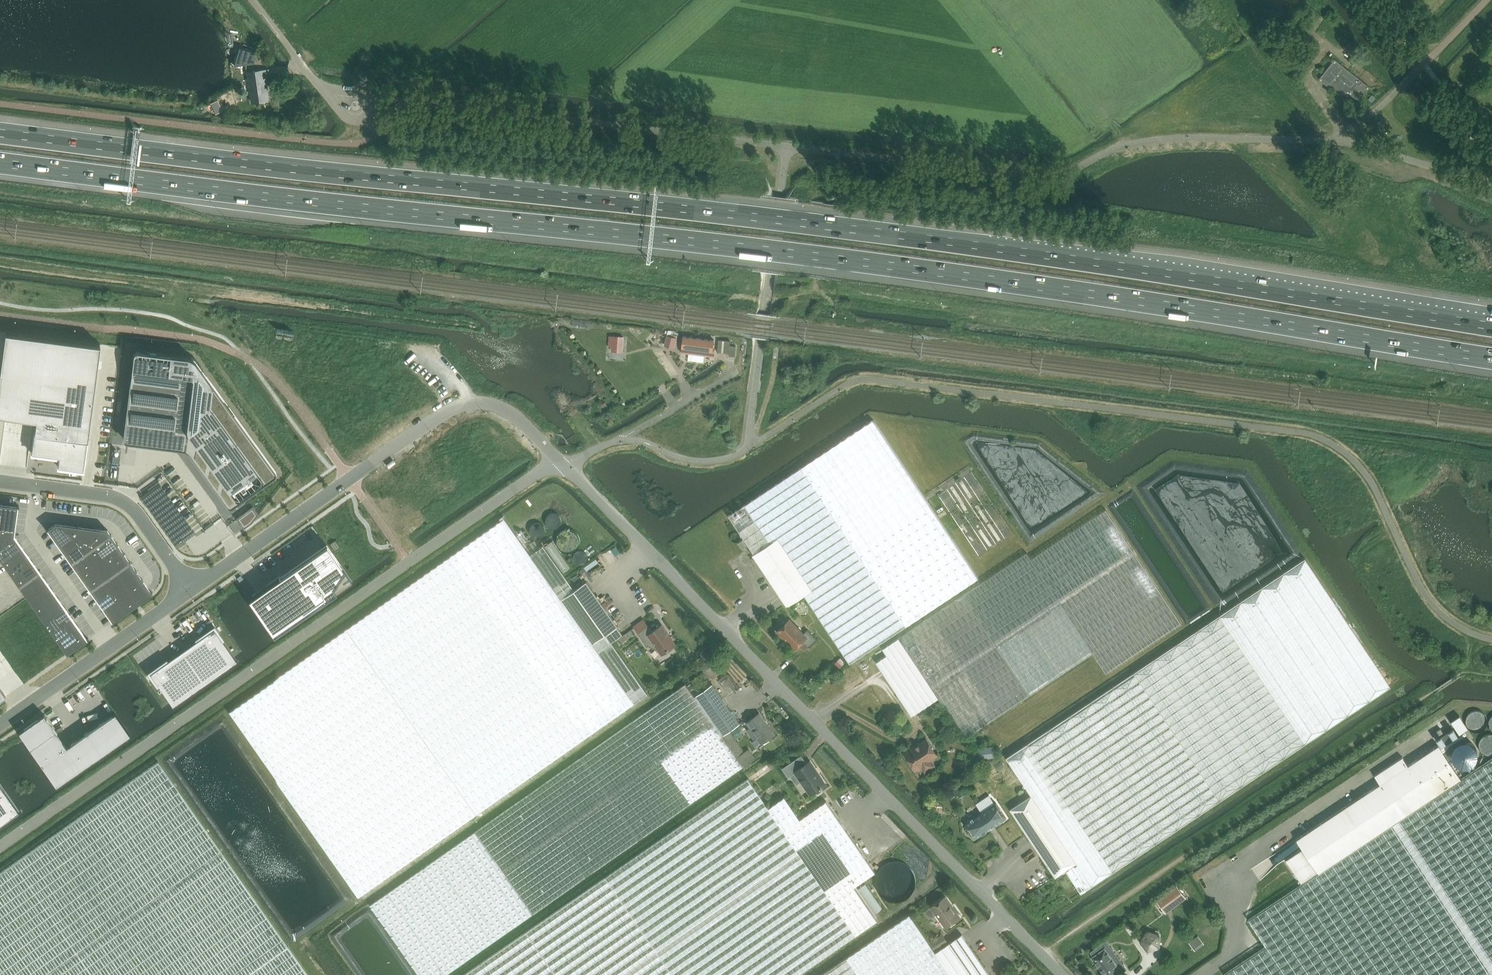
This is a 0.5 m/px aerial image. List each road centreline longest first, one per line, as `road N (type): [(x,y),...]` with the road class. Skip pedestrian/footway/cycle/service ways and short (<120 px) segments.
road 1 (motorway): [(0,163),(870,263),(1491,358)]
road 2 (motorway): [(1491,326),(901,236),(0,133)]
road 3 (residential): [(1062,974),(562,465)]
road 4 (unclassified): [(0,846),(520,486),(562,465)]
road 5 (unclassified): [(190,592),(465,405),(511,414),(562,465)]
road 6 (unclassified): [(190,592),(141,519),(116,498),(0,482)]
road 7 (unclassified): [(0,725),(190,592)]
road 8 (residential): [(252,0),(328,95)]

